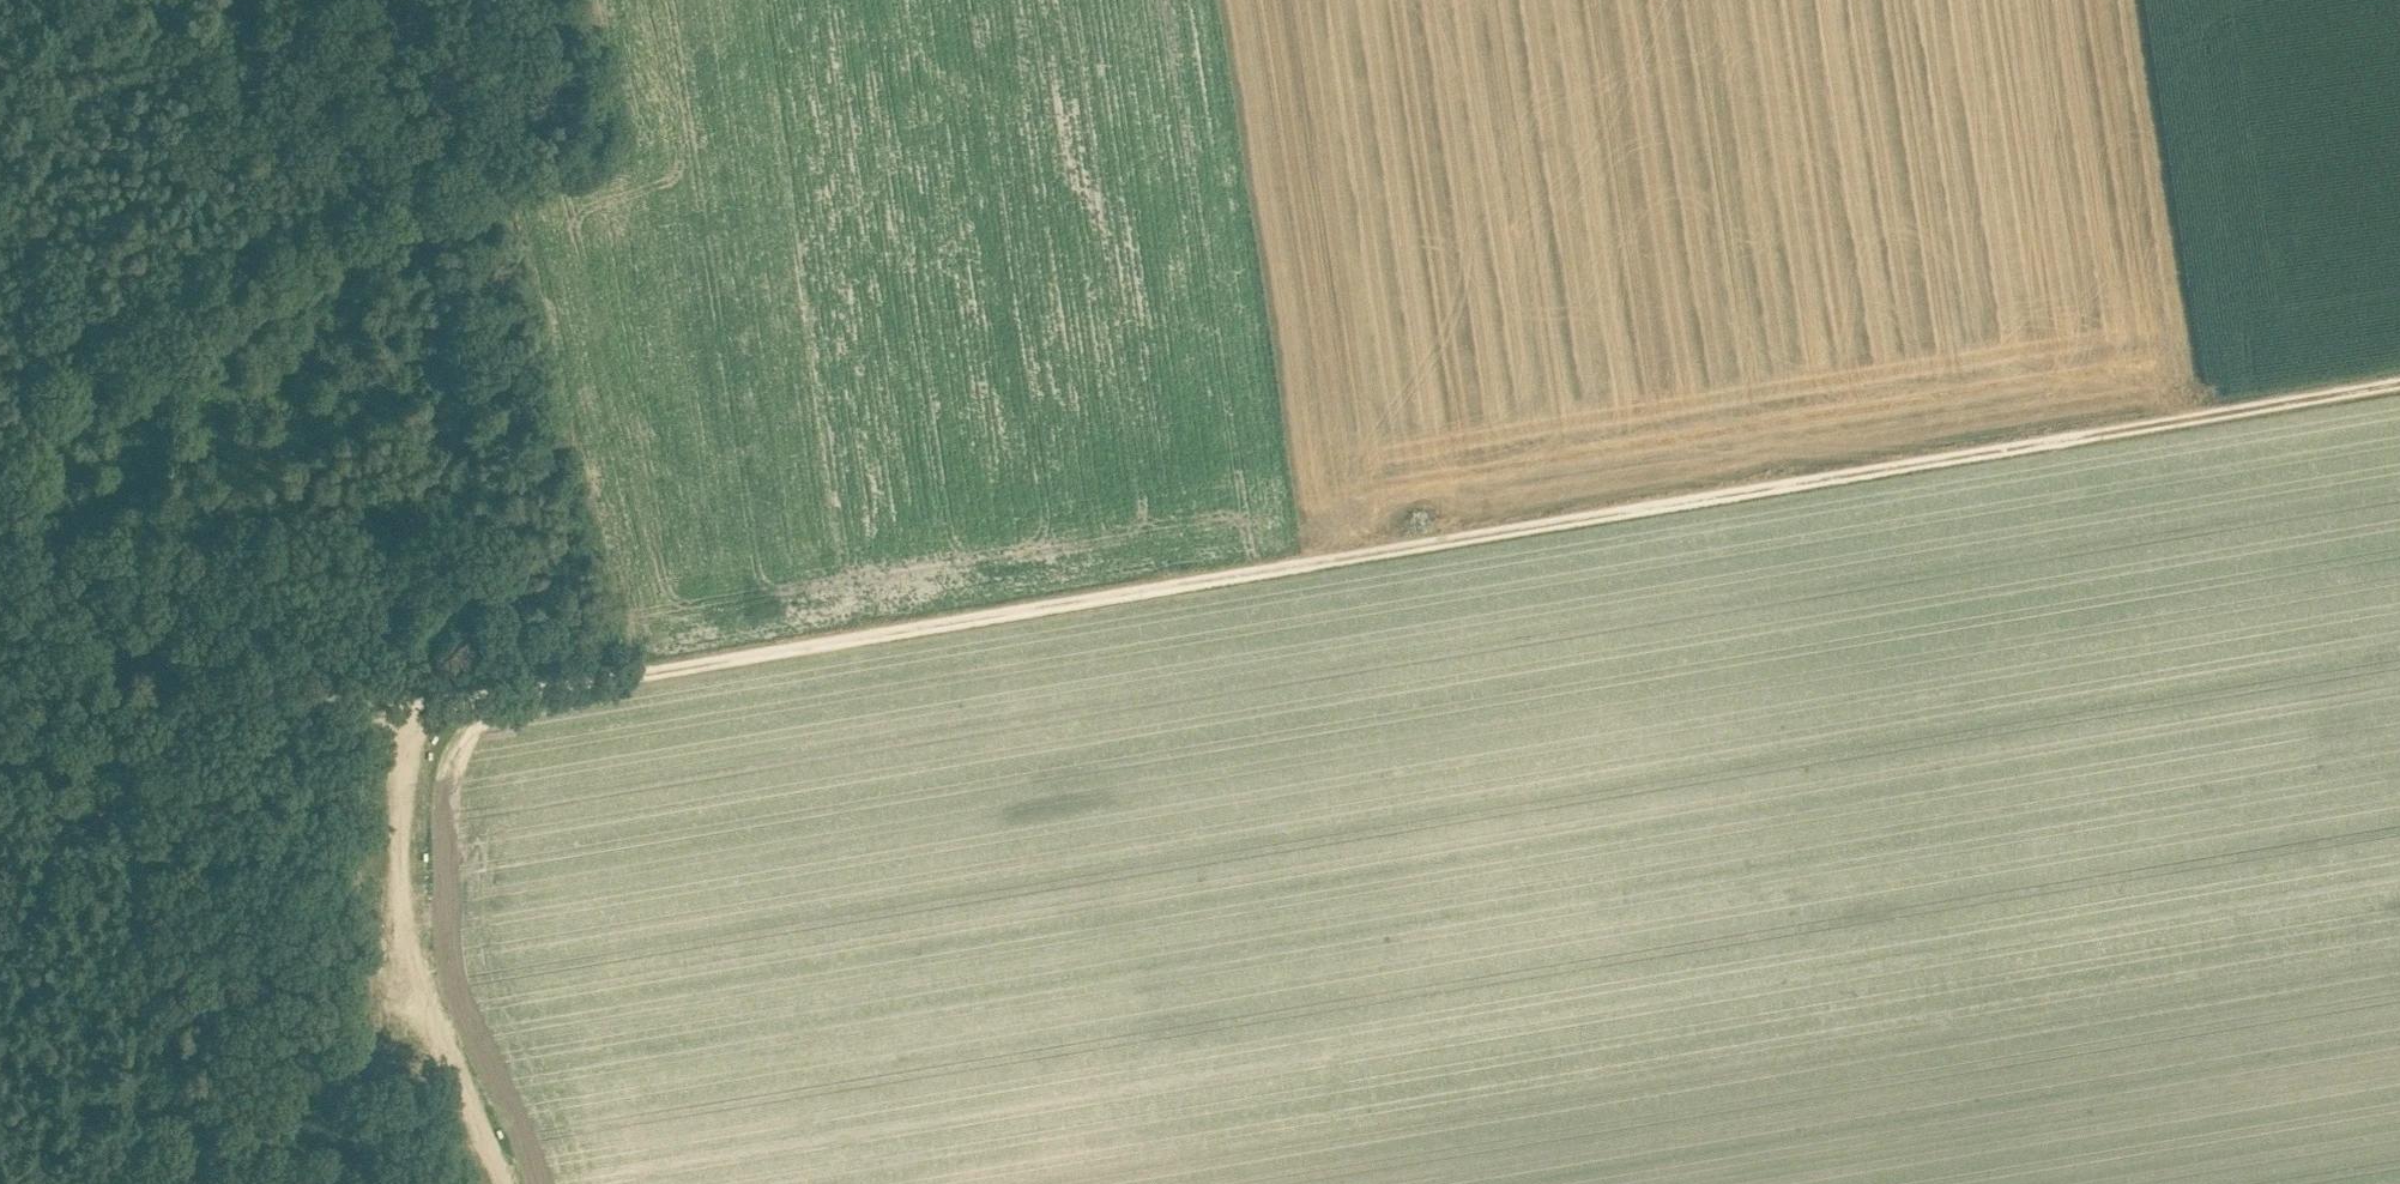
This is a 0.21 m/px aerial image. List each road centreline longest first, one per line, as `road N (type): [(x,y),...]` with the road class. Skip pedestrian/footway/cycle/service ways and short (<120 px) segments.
road 1 (track): [(2399,388),(931,628),(544,686),(509,683)]
road 2 (track): [(0,783),(241,708),(509,683)]

